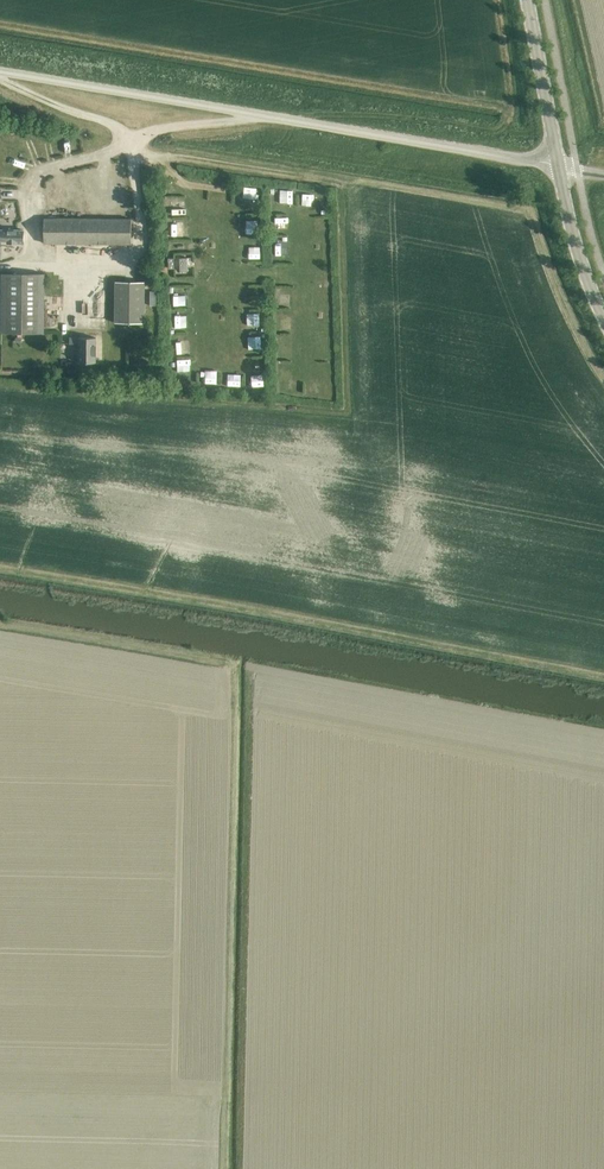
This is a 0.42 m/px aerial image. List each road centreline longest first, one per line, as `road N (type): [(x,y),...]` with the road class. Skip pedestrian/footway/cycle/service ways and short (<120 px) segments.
road 1 (track): [(603,682),(0,574)]
road 2 (unclassified): [(557,166),(0,72)]
road 3 (secondary): [(557,166),(530,0)]
road 4 (secondary): [(603,315),(557,166)]

